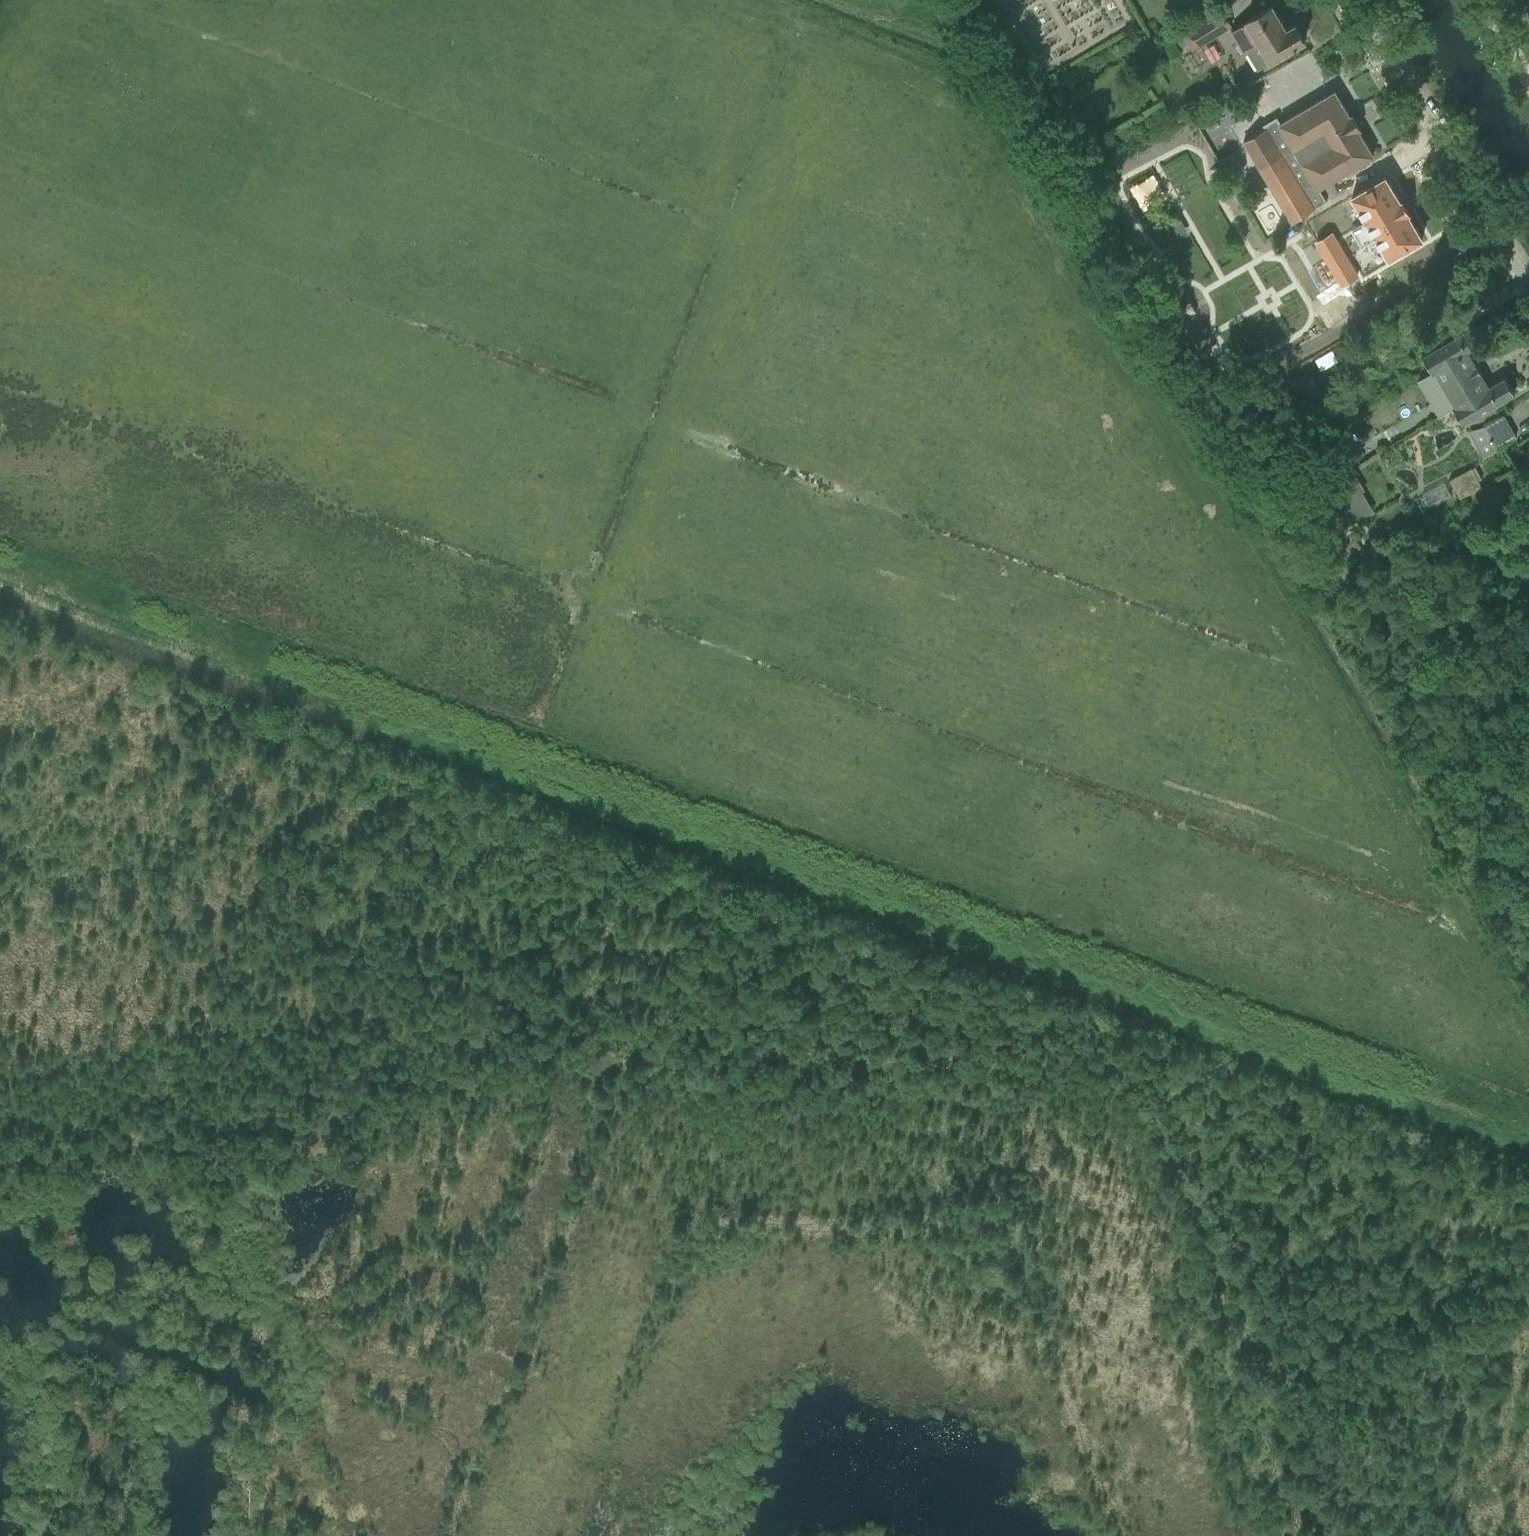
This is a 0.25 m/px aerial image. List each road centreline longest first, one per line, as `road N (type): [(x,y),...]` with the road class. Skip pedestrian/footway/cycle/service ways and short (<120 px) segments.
road 1 (tertiary): [(1528,293),(1356,0)]

